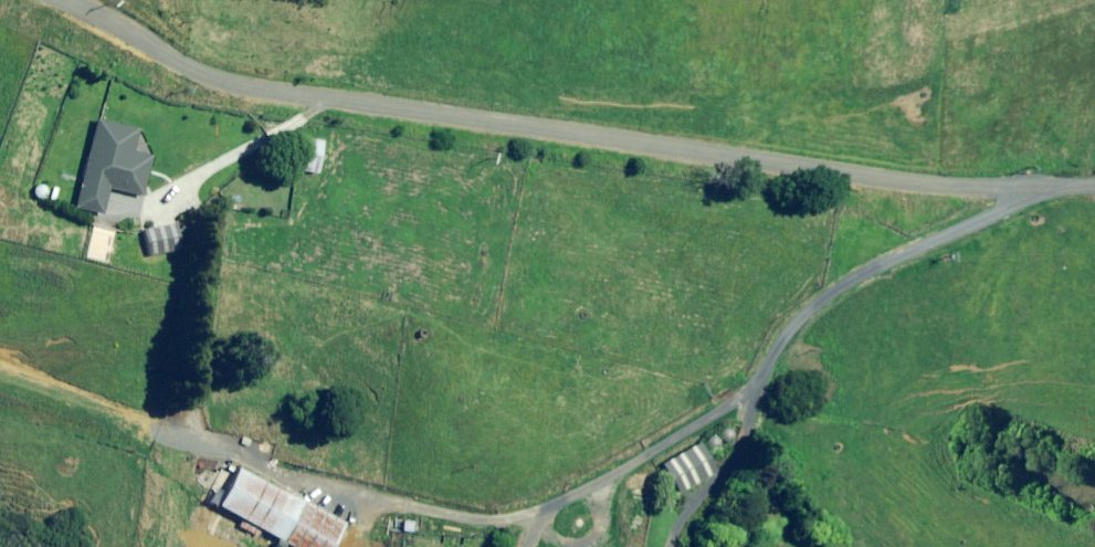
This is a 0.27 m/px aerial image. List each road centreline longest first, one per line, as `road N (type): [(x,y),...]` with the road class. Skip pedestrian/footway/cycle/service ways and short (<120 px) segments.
road 1 (residential): [(1028,197),(300,89)]
road 2 (residential): [(1028,197),(844,286),(792,328),(742,440),(672,546)]
road 3 (track): [(300,89),(203,72),(124,44),(54,0)]

